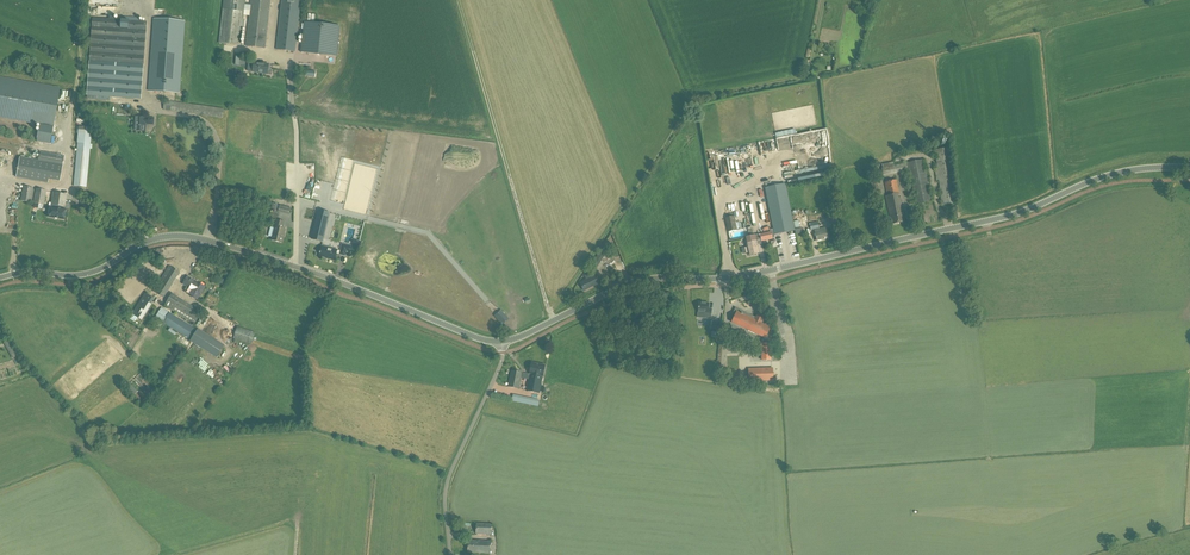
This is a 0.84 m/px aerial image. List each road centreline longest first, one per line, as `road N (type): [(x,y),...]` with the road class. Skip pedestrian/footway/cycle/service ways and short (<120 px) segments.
road 1 (tertiary): [(502,342),(629,284),(770,270),(1009,218),(1118,173),(1189,167)]
road 2 (track): [(458,0),(551,313)]
road 3 (tertiary): [(0,279),(84,276),(144,244),(180,236),(294,267)]
road 4 (tertiary): [(502,342),(294,267)]

